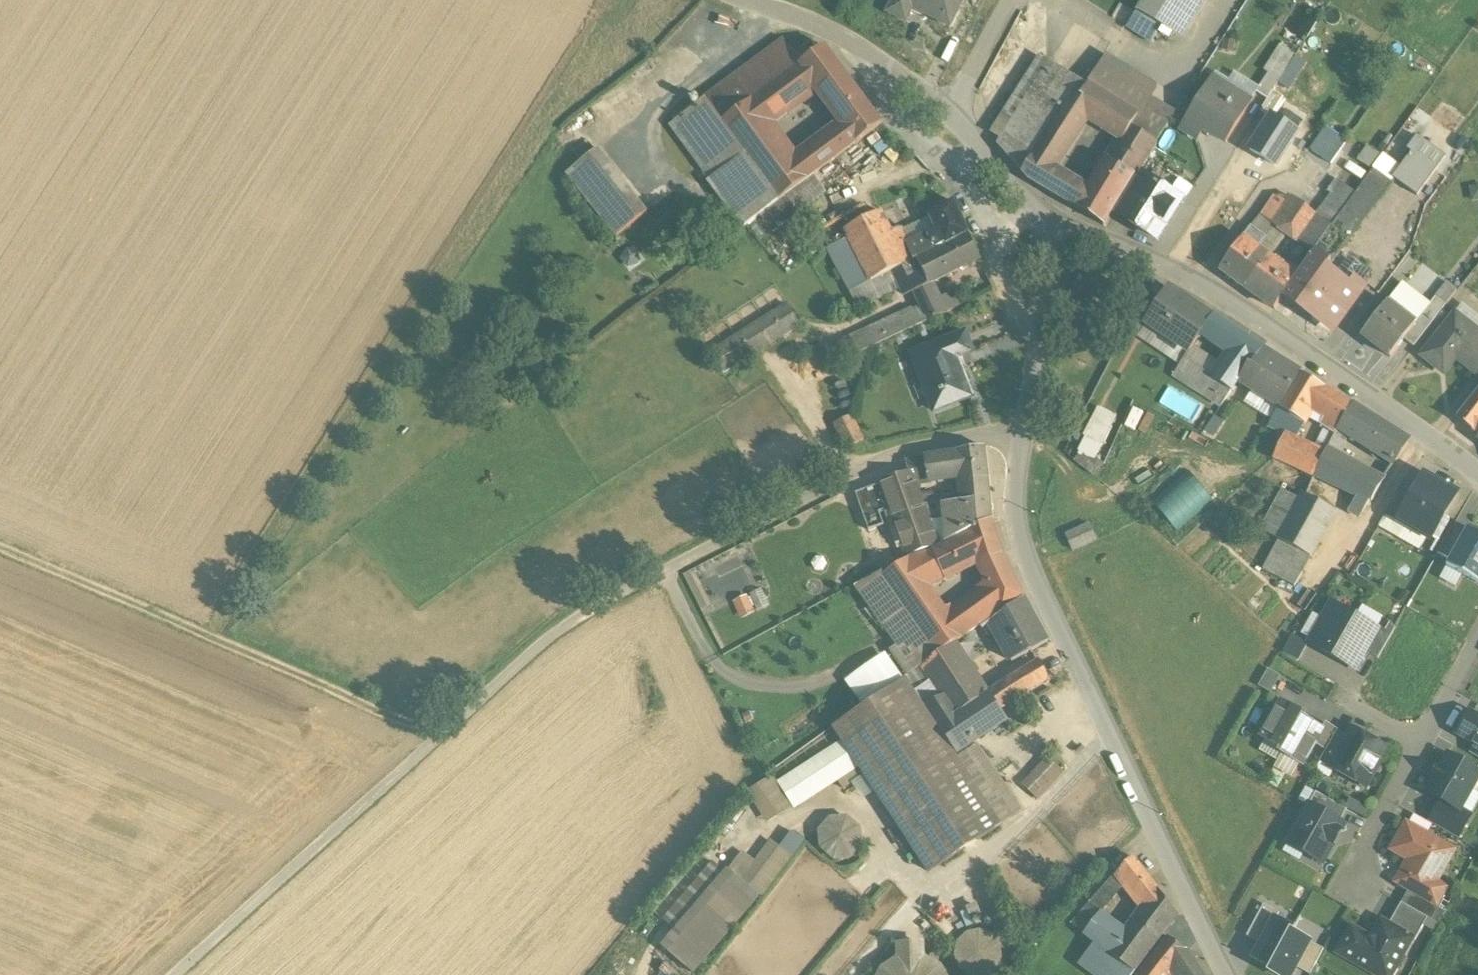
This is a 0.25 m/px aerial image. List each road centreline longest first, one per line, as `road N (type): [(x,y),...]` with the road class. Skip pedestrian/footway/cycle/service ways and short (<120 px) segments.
road 1 (track): [(1020,433),(901,453),(566,616),(179,974)]
road 2 (residential): [(1230,974),(1032,566),(1020,433),(1067,223)]
road 3 (residential): [(1477,485),(1188,276),(1067,223)]
road 4 (track): [(0,546),(442,734)]
road 5 (residential): [(951,113),(849,40),(743,0)]
road 6 (residential): [(1421,741),(1279,663)]
road 7 (residential): [(1067,223),(951,113)]
road 8 (residential): [(1421,741),(1347,878)]
road 9 (residential): [(951,113),(1015,0)]

